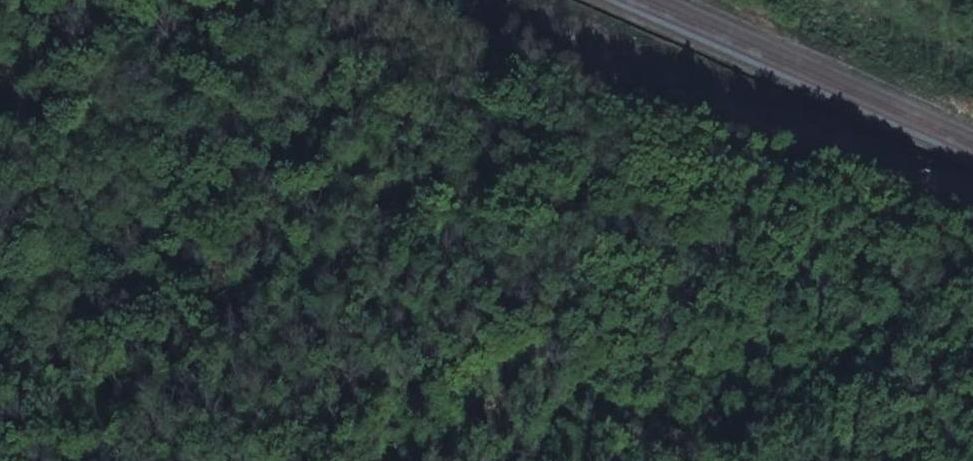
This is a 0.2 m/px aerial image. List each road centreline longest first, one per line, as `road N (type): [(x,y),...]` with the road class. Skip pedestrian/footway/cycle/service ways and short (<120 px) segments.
road 1 (track): [(972,207),(525,0)]

